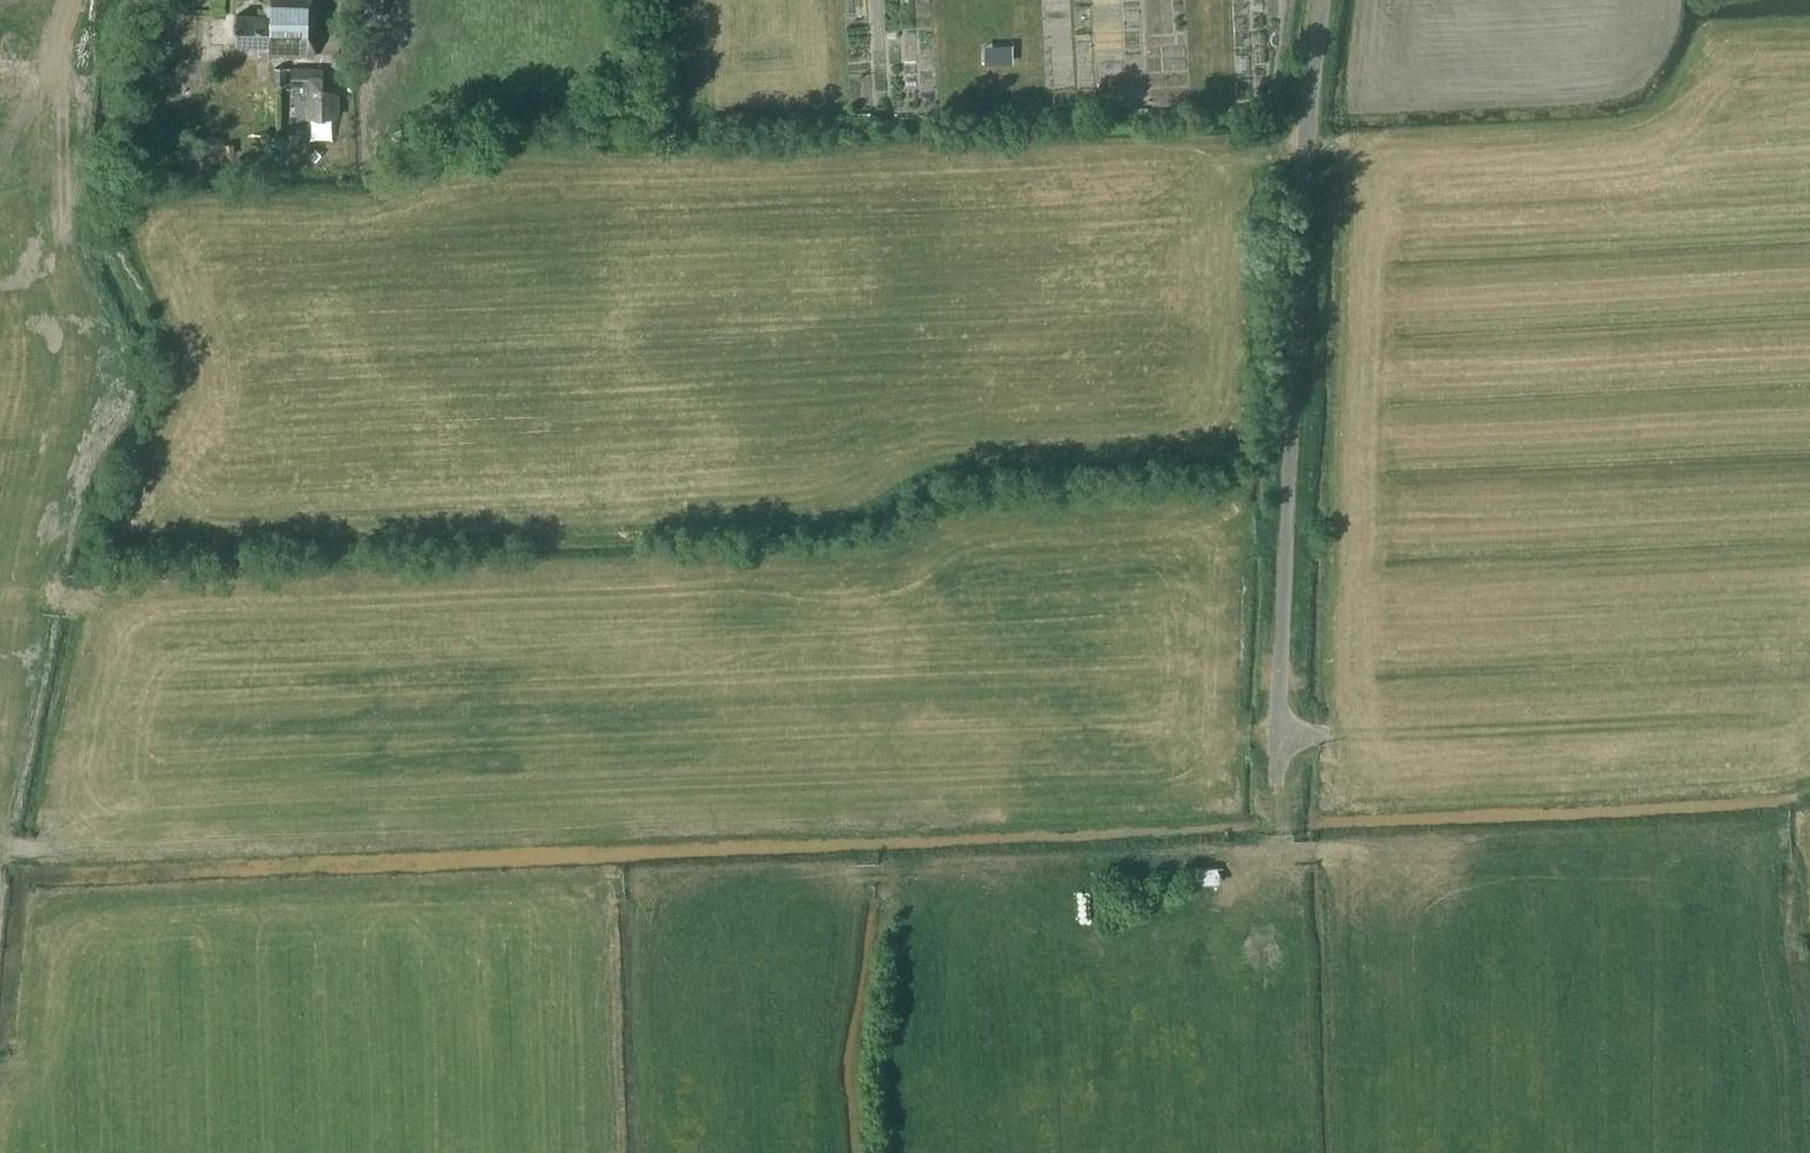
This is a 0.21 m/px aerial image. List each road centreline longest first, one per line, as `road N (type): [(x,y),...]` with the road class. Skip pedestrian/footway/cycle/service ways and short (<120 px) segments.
road 1 (track): [(1277,780),(1305,154),(1325,0)]

